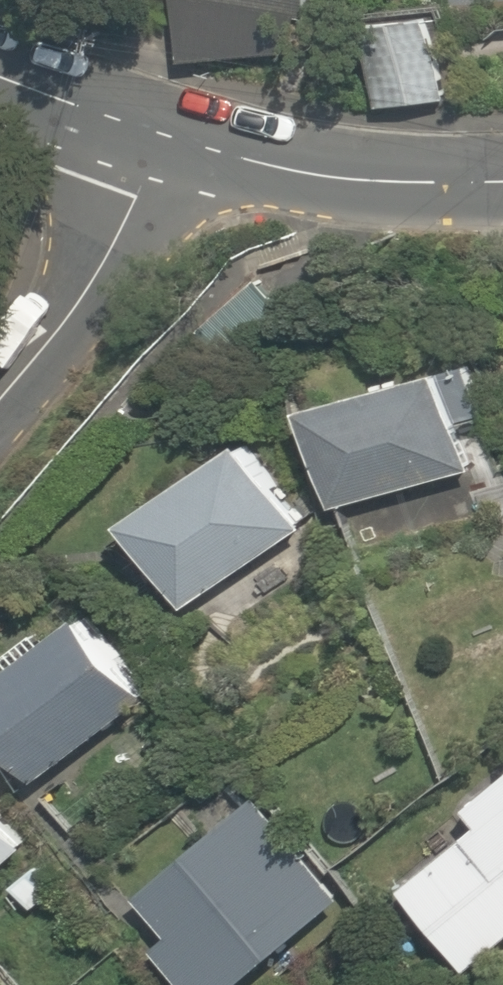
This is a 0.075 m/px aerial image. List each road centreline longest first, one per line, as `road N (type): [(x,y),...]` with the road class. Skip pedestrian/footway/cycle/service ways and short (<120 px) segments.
road 1 (tertiary): [(502,181),(337,175),(169,141)]
road 2 (residential): [(0,402),(62,323),(169,141)]
road 3 (tertiary): [(169,141),(0,75)]

